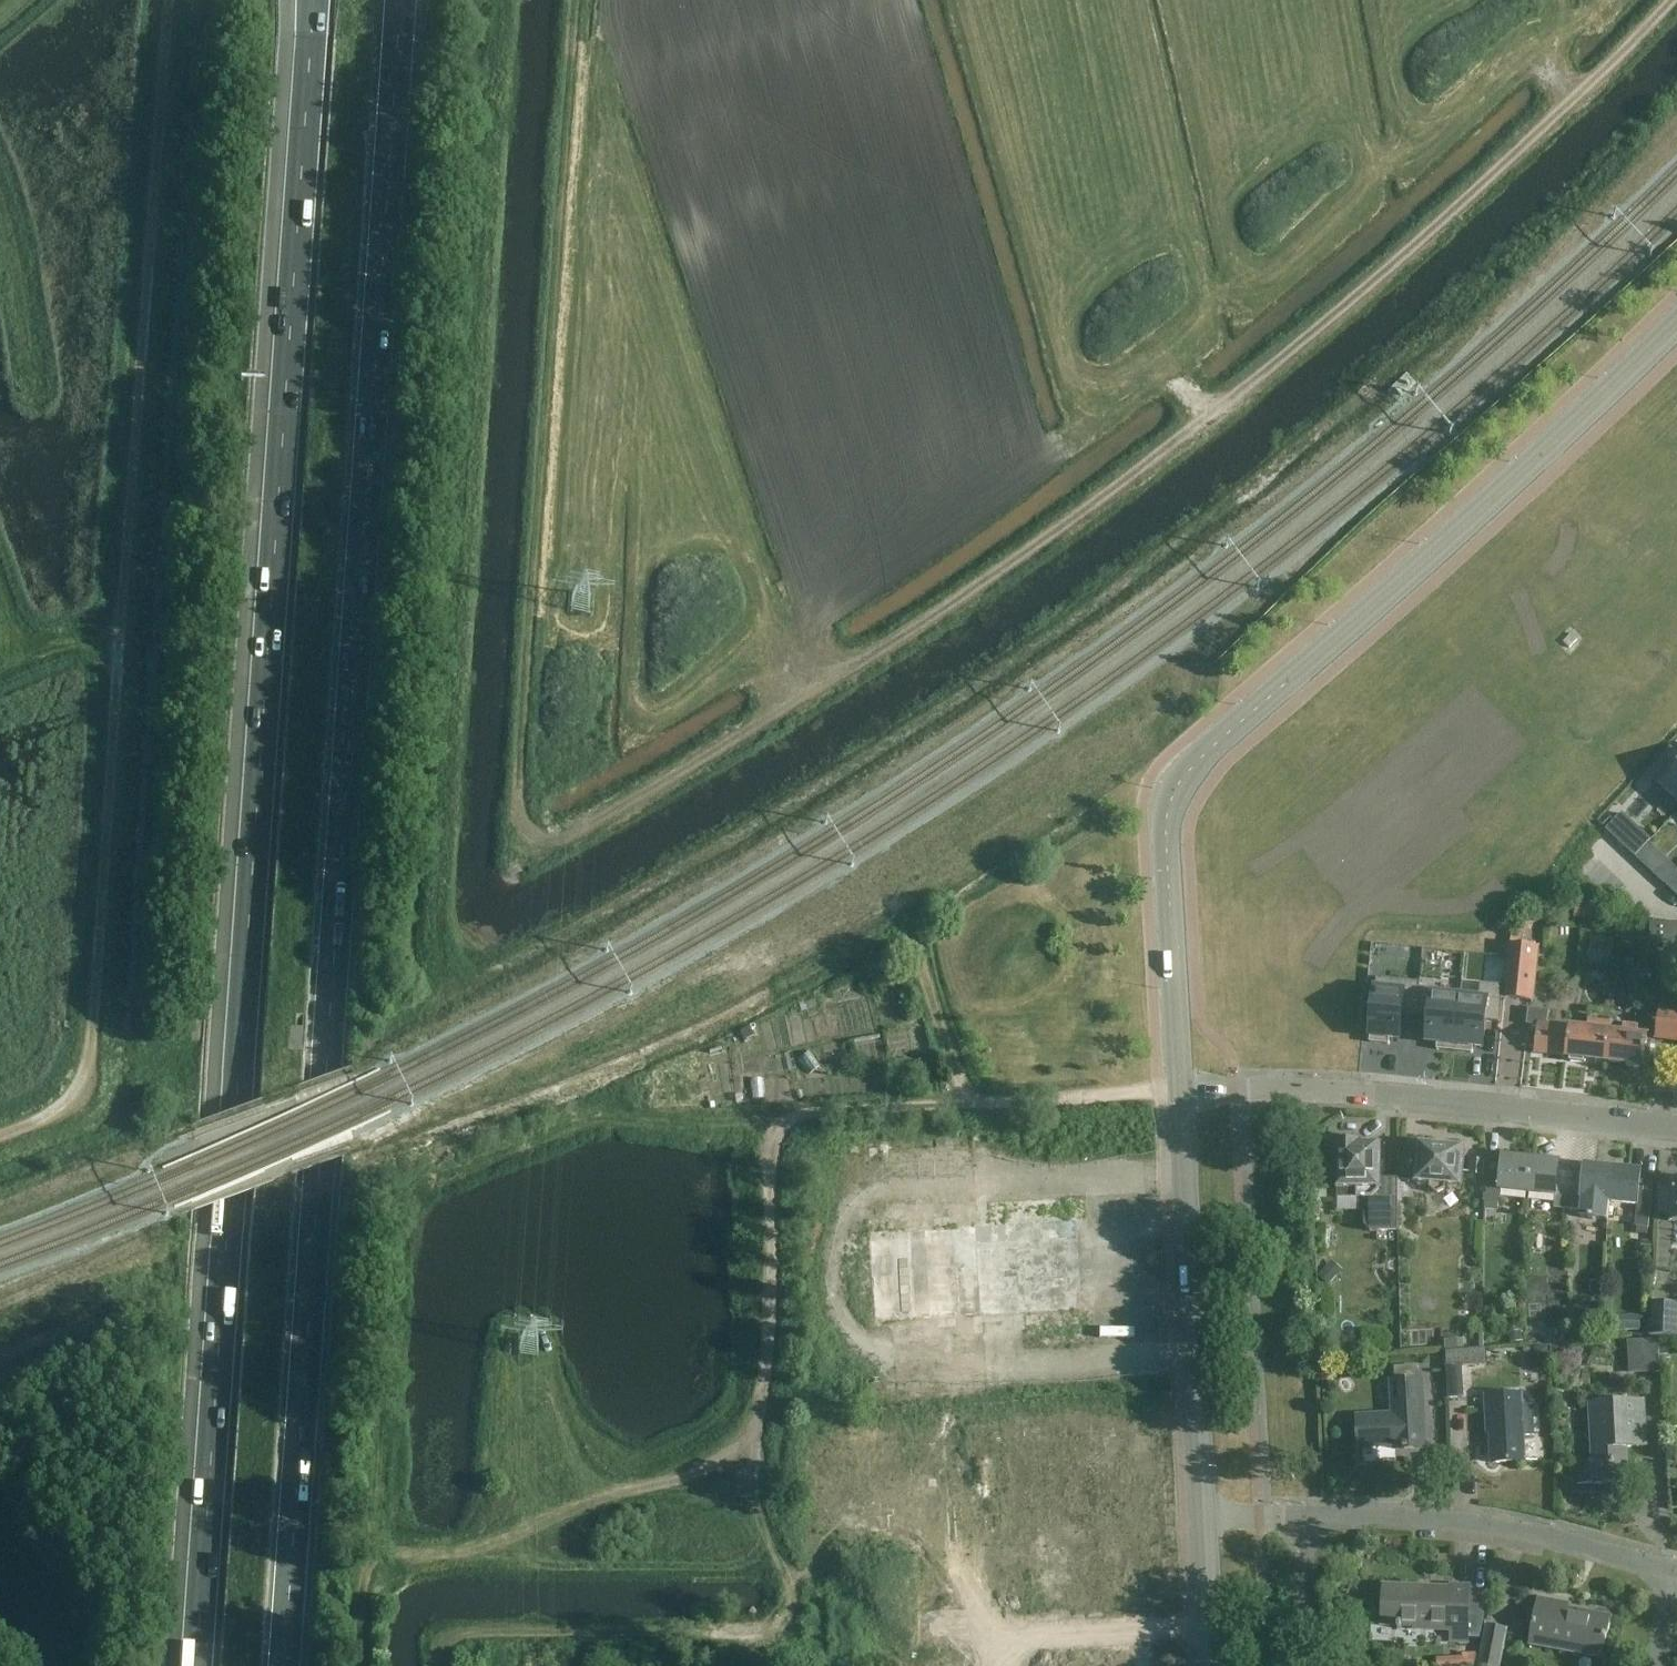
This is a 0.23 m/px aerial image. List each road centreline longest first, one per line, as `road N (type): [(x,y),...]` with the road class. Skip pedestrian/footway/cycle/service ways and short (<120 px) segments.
road 1 (motorway): [(314,0),(196,1665)]
road 2 (motorway): [(284,1665),(400,0)]
road 3 (track): [(1211,416),(945,614),(652,792),(571,838),(537,842),(521,811),(525,733),(581,0)]
road 4 (track): [(169,0),(89,1041),(65,1103),(36,1125),(0,1137)]
road 5 (track): [(912,949),(964,1102),(829,1112),(776,1134),(767,1371),(761,1410),(725,1465),(581,1499),(511,1529),(464,1563),(403,1565),(358,1584)]
road 6 (tertiary): [(1179,1094),(1167,808),(1179,779),(1676,325)]
road 7 (track): [(1669,0),(1583,93),(1427,237),(1211,416)]
road 8 (unclassified): [(1676,1125),(1368,1092),(1179,1094)]
road 9 (tertiary): [(1200,1513),(1179,1094)]
road 10 (residential): [(1673,1572),(1472,1526),(1306,1512)]
road 11 (track): [(780,1565),(467,1566)]
road 12 (track): [(964,1102),(1160,1094)]
road 13 (residential): [(1314,1665),(1306,1512)]
road 14 (tertiary): [(1210,1665),(1200,1513)]
road 15 (track): [(729,1468),(790,1579)]
road 16 (track): [(119,651),(52,659),(0,677)]

